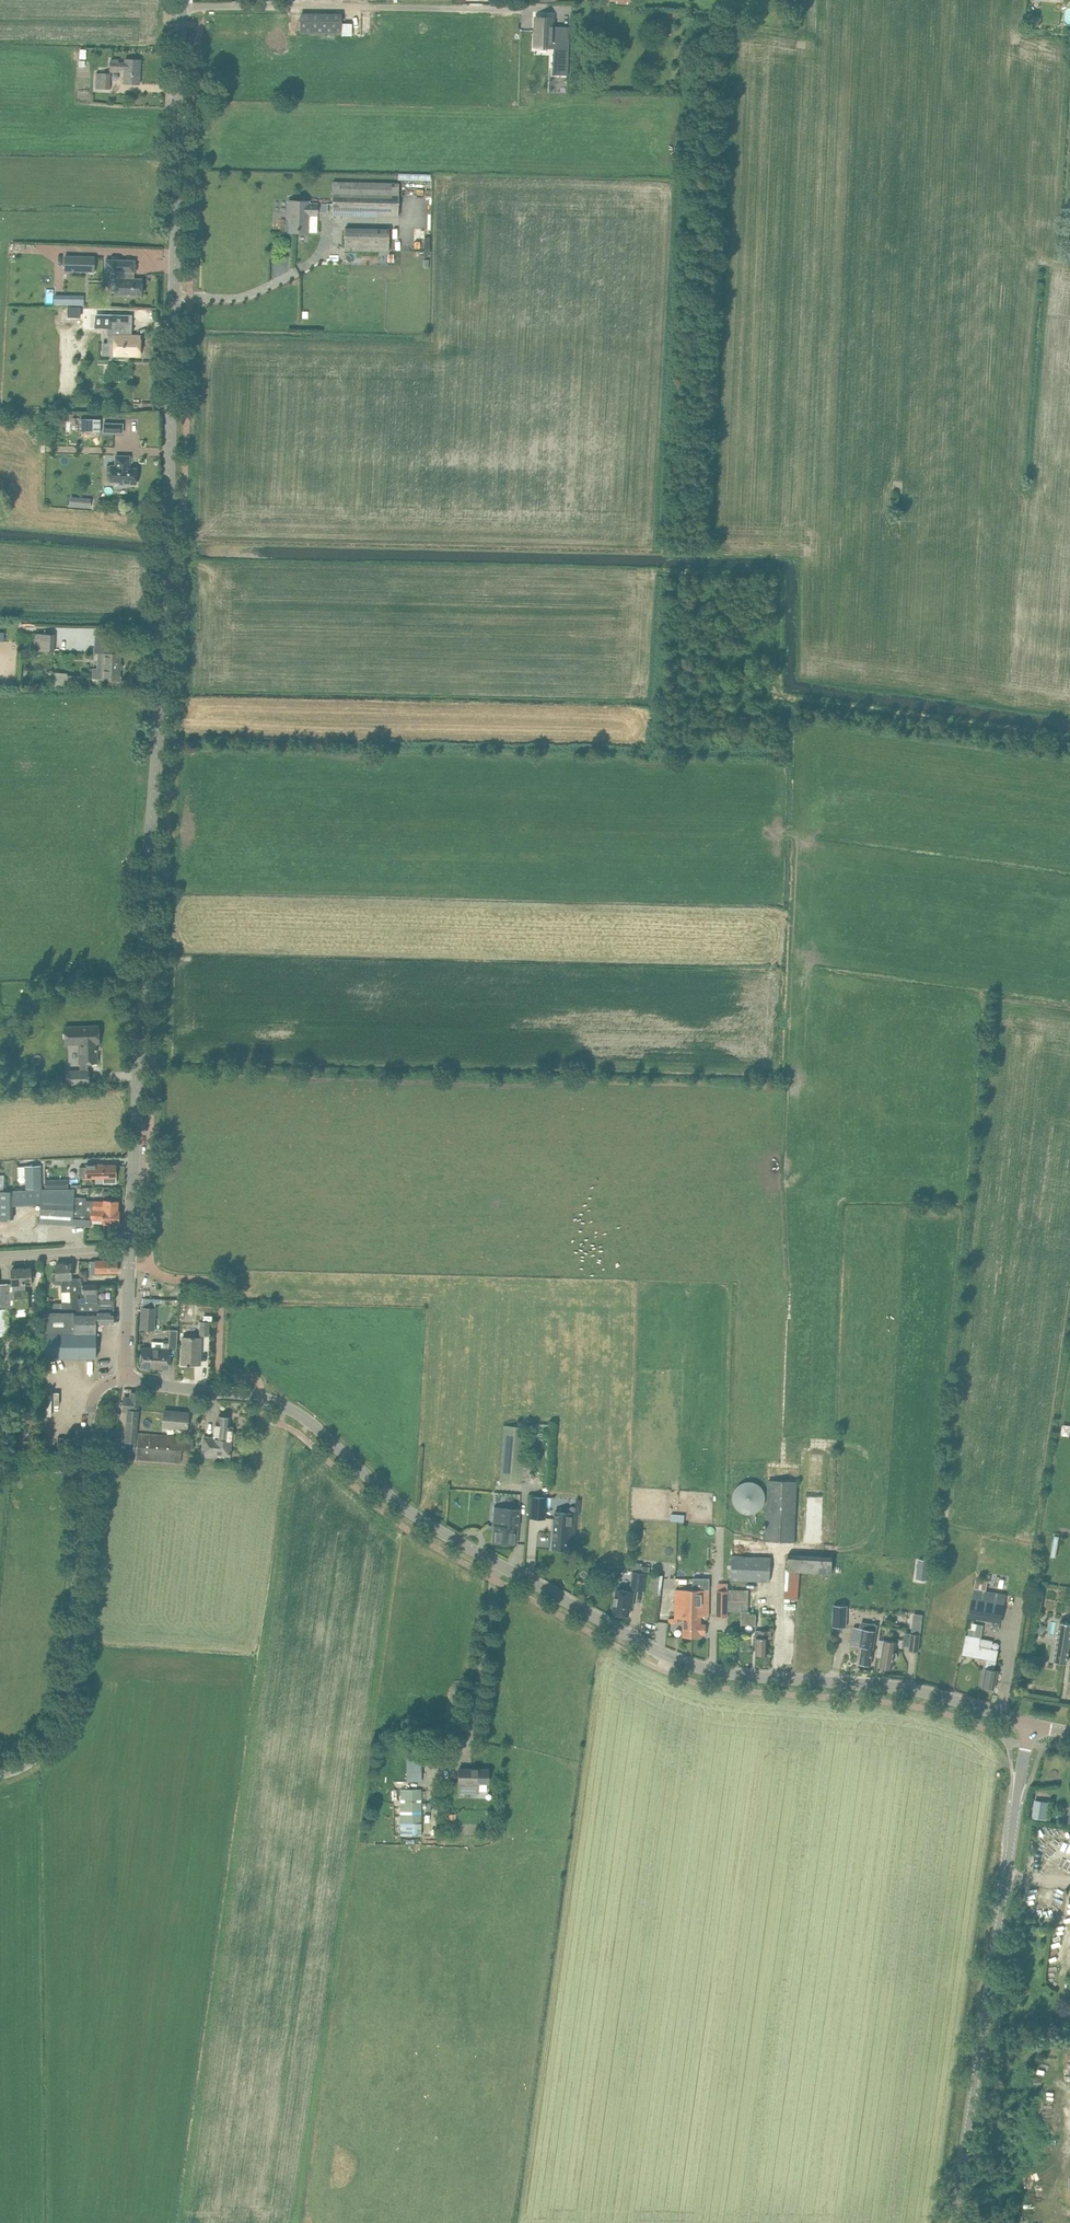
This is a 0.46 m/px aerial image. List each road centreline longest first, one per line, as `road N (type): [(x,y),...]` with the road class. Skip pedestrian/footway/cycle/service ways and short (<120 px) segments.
road 1 (tertiary): [(130,1248),(162,662),(182,6)]
road 2 (tertiary): [(1031,1723),(915,1690),(718,1673),(658,1653),(398,1508),(287,1408),(124,1378)]
road 3 (tertiary): [(954,2222),(1031,1723)]
road 4 (tertiary): [(0,1773),(42,1752),(65,1715),(91,1405),(106,1383),(124,1378)]
road 5 (residential): [(182,6),(569,9)]
road 6 (unclassified): [(130,1248),(0,1255)]
road 7 (tertiary): [(124,1378),(130,1248)]

